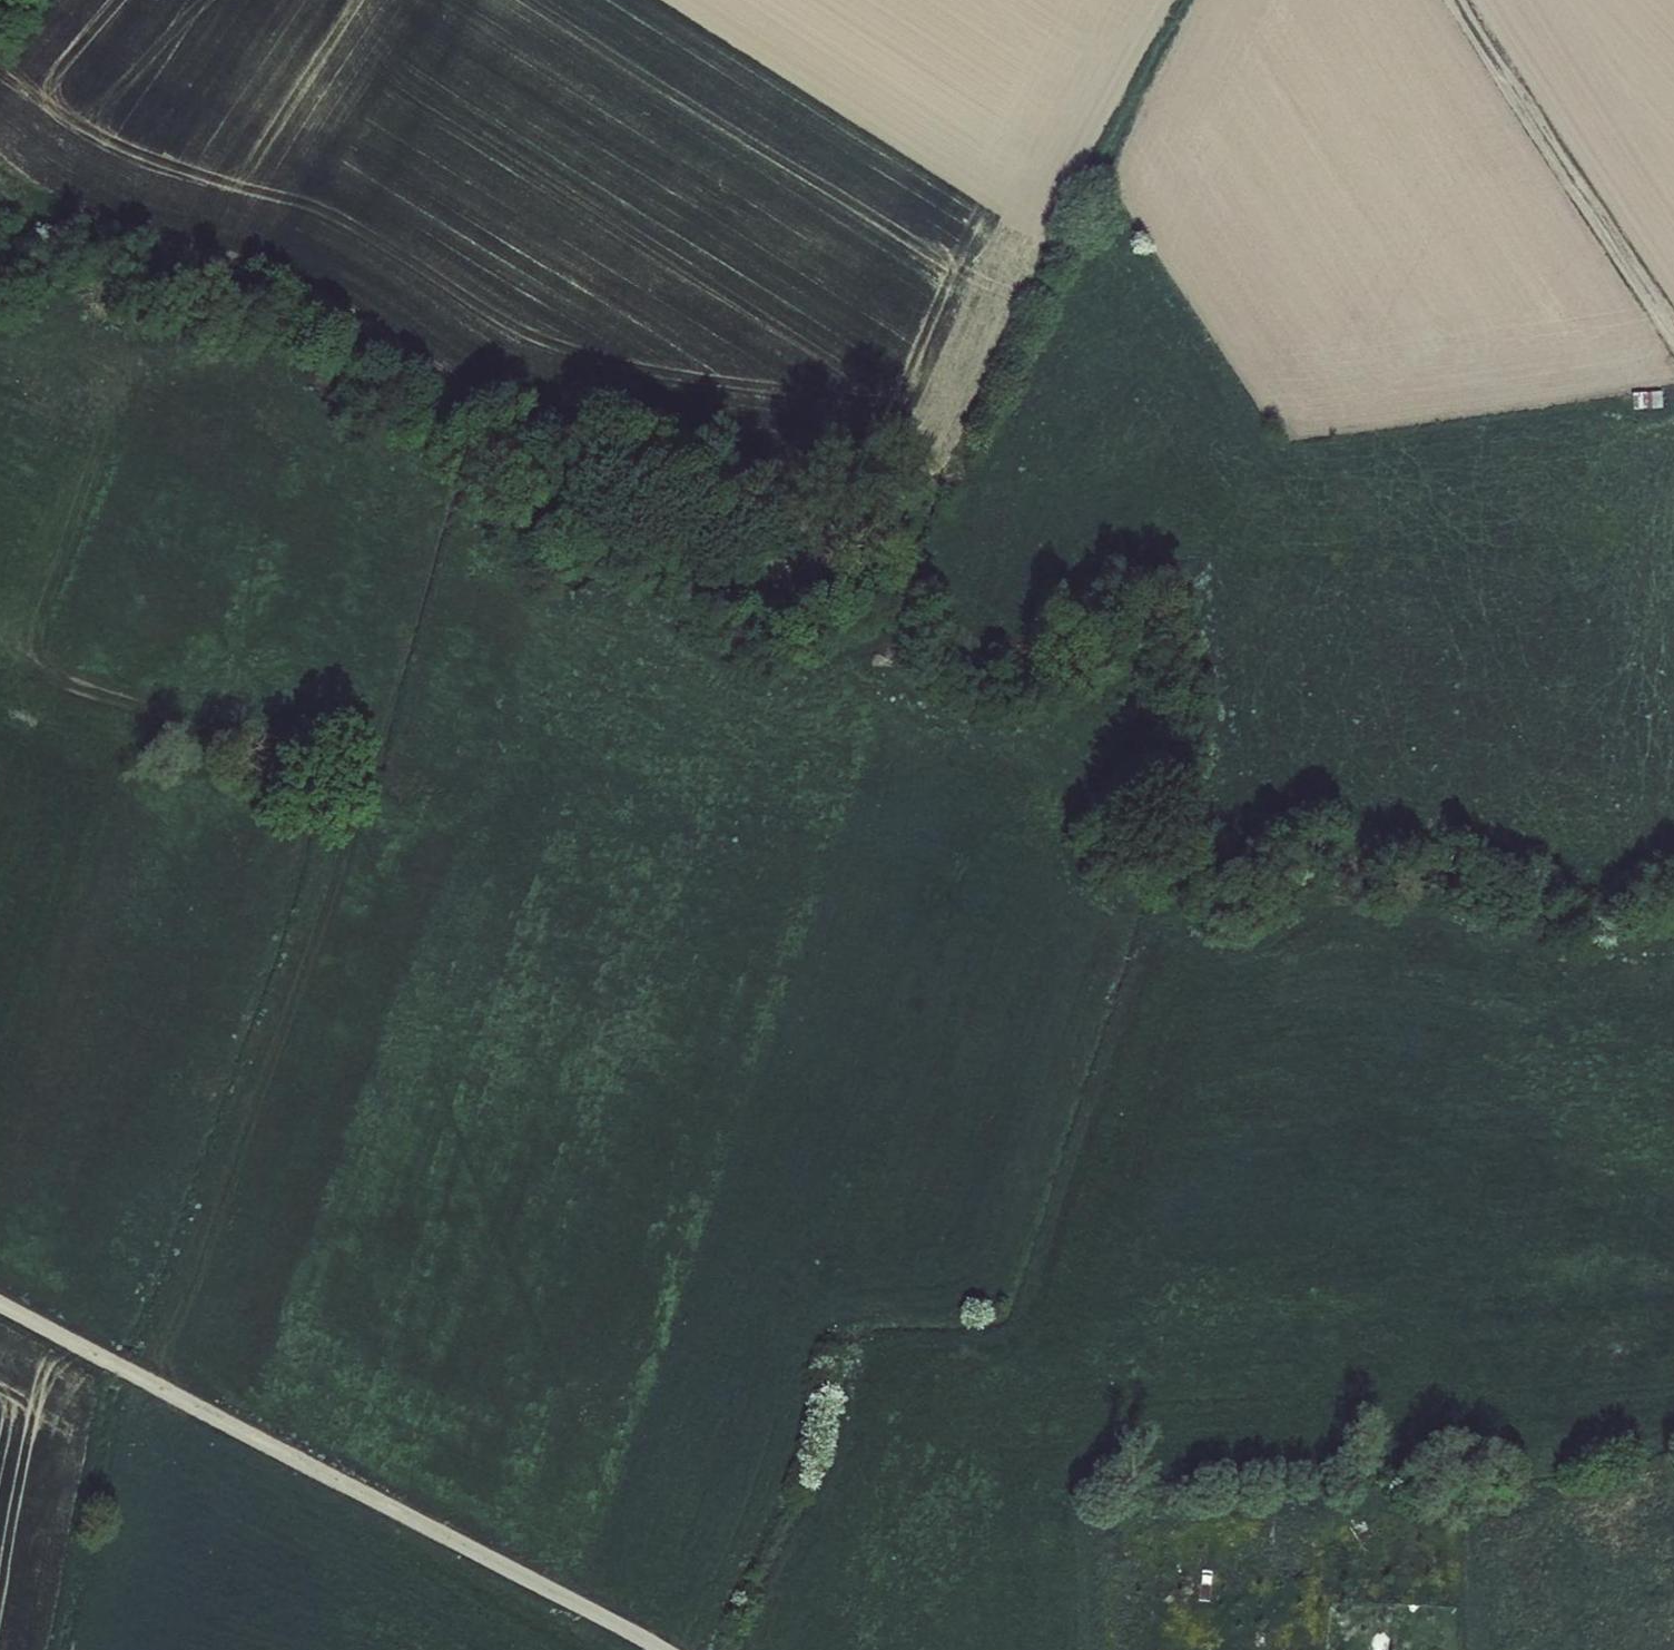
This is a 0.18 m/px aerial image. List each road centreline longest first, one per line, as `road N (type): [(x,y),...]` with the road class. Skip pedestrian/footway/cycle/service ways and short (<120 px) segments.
road 1 (track): [(667,1649),(0,1309)]
road 2 (track): [(1467,0),(1673,314)]

